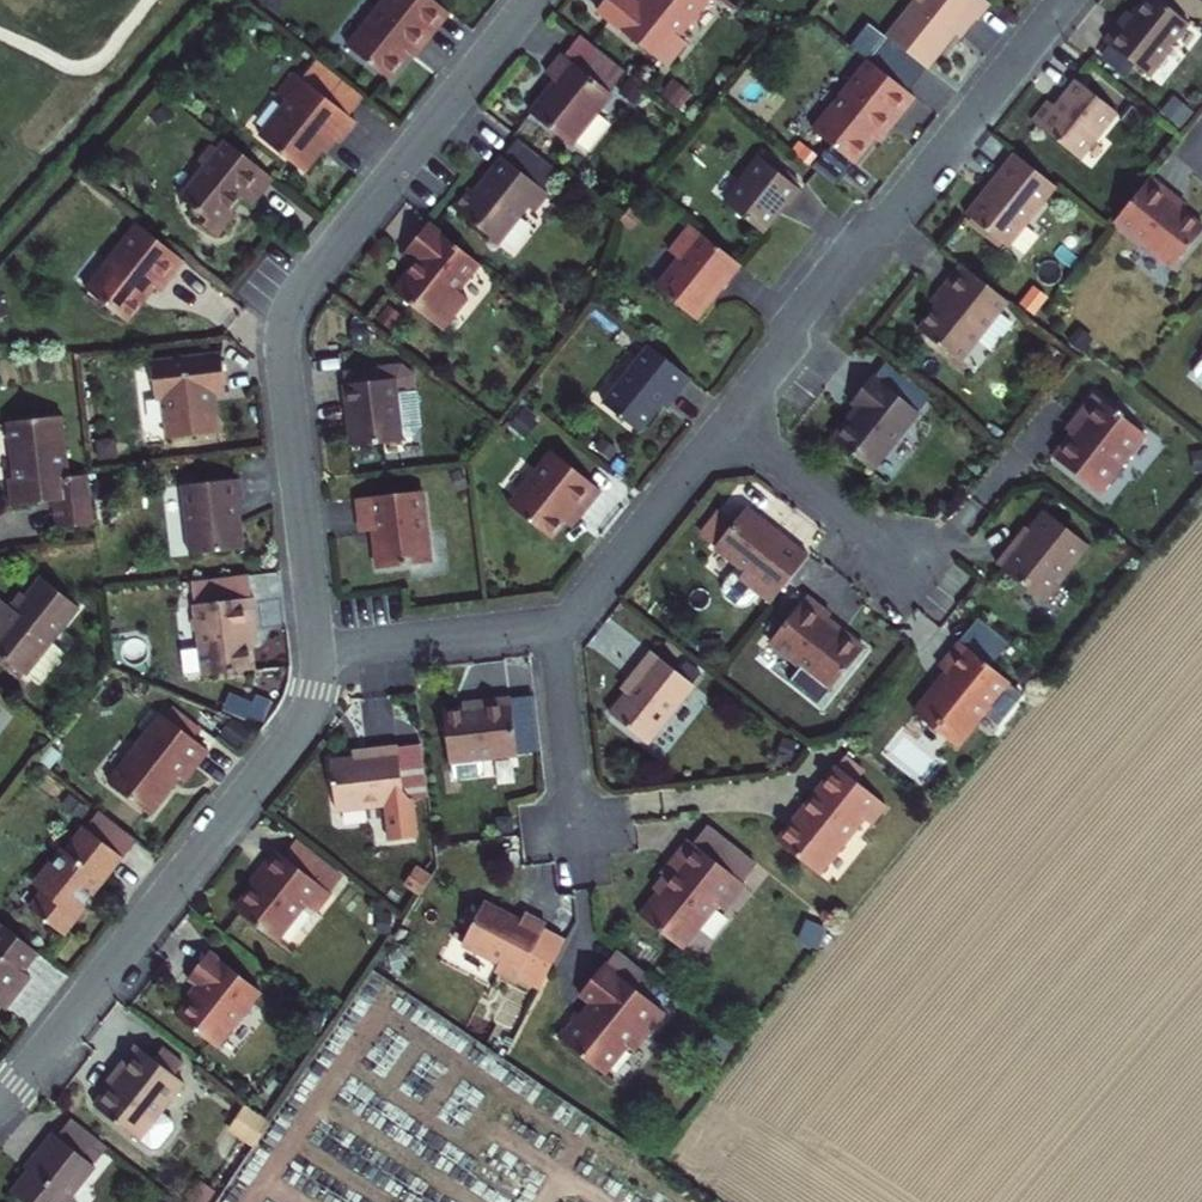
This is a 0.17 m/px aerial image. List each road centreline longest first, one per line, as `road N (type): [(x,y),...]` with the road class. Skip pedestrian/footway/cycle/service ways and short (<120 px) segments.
road 1 (residential): [(318,653),(286,323),(304,285),(530,0)]
road 2 (residential): [(0,1106),(299,728),(315,694),(318,653)]
road 3 (residential): [(725,426),(1063,0)]
road 4 (residential): [(554,626),(590,597),(725,426)]
road 5 (residential): [(318,653),(554,626)]
road 6 (residential): [(725,426),(915,563)]
road 7 (residential): [(554,626),(577,832)]

